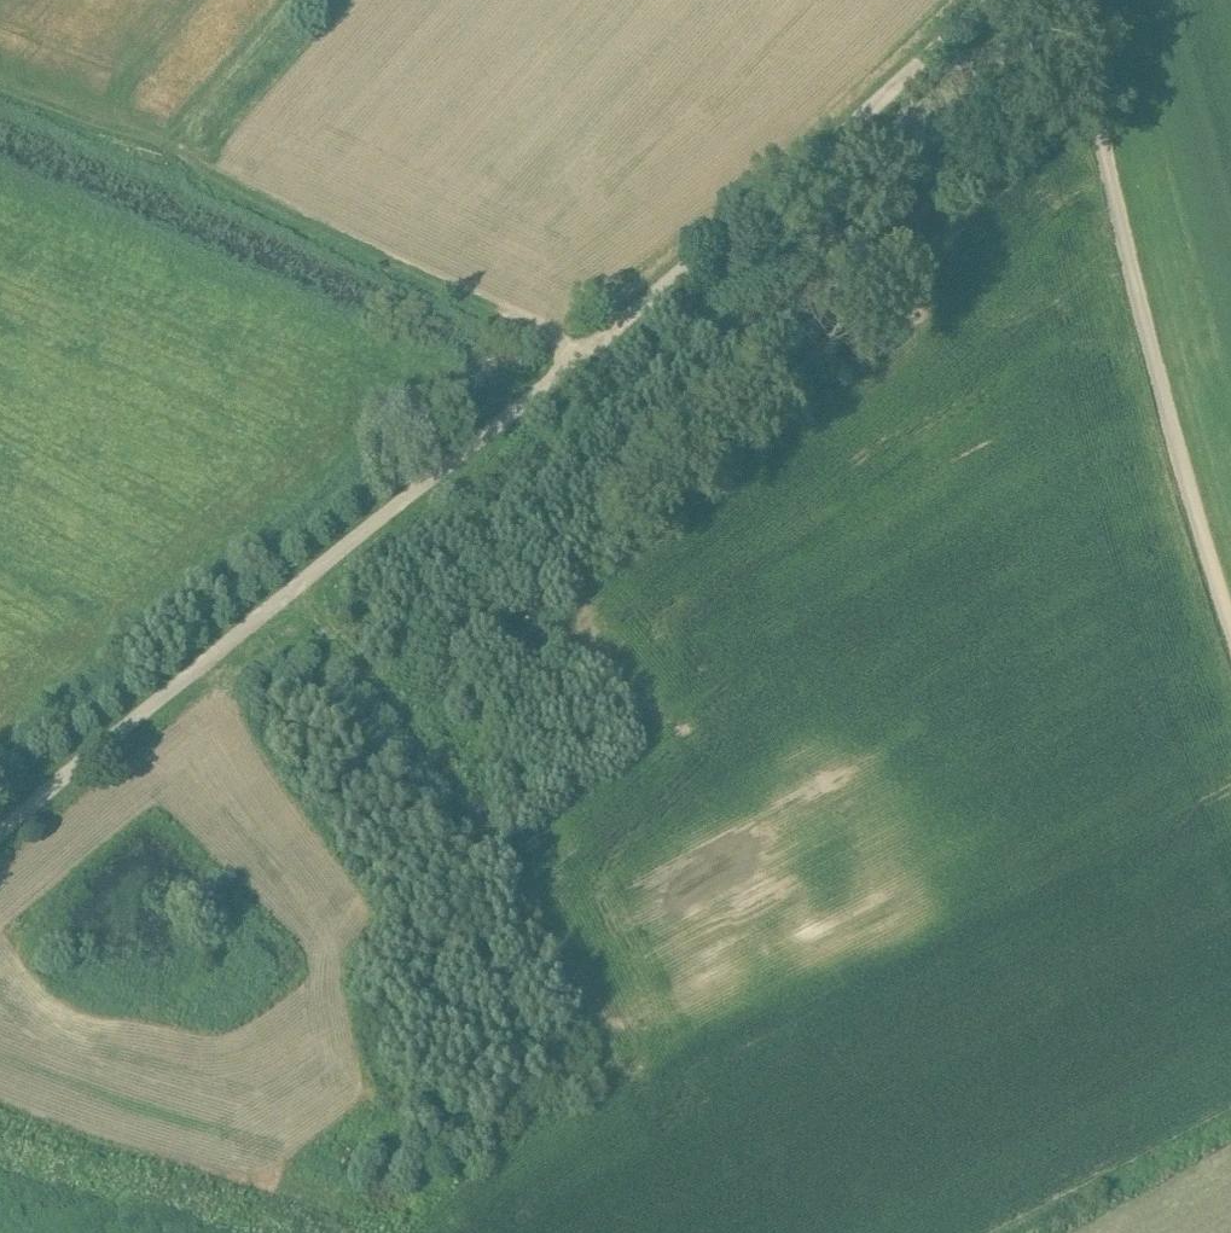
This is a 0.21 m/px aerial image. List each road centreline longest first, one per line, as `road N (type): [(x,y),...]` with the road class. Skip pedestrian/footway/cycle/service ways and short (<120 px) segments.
road 1 (track): [(534,876),(295,593)]
road 2 (track): [(1230,243),(1173,0)]

